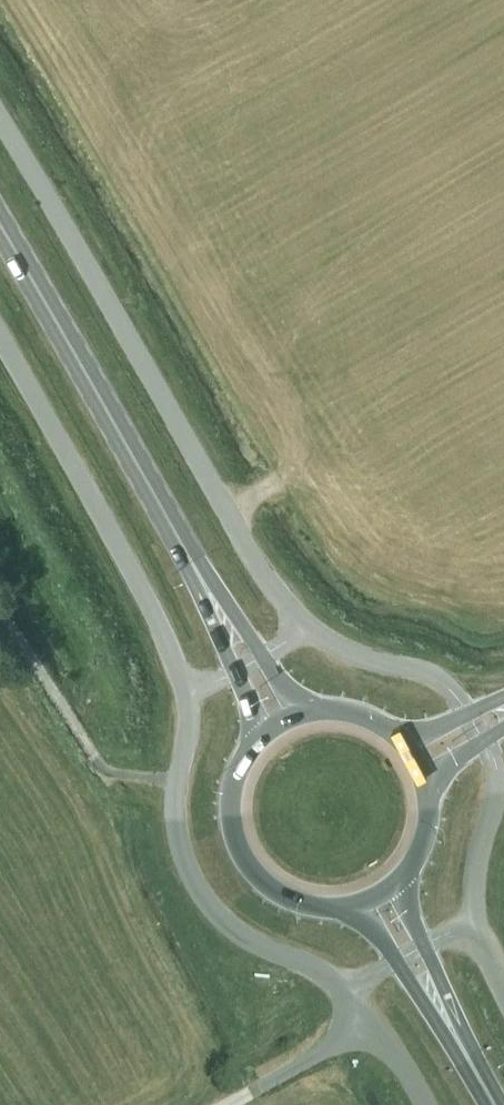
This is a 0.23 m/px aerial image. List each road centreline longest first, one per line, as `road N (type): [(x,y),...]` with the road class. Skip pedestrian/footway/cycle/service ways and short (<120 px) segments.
road 1 (unclassified): [(0,119),(257,565),(310,627)]
road 2 (unclassified): [(0,336),(162,629),(187,695)]
road 3 (unclassified): [(187,695),(174,808),(191,877),(238,933),(307,963),(345,994)]
road 4 (primary): [(158,500),(0,224)]
road 5 (trunk): [(261,736),(244,757),(230,807),(243,858),(280,895),(331,909),(357,905)]
road 6 (primary): [(158,500),(235,673)]
road 7 (primary): [(263,656),(158,500)]
road 8 (unclassified): [(310,627),(352,654),(431,674),(468,714)]
road 9 (unclassified): [(485,740),(497,795),(475,869),(475,919)]
road 10 (unclassified): [(345,994),(426,1104)]
road 11 (trunk): [(470,1062),(424,945)]
road 12 (trunk): [(396,962),(470,1062)]

